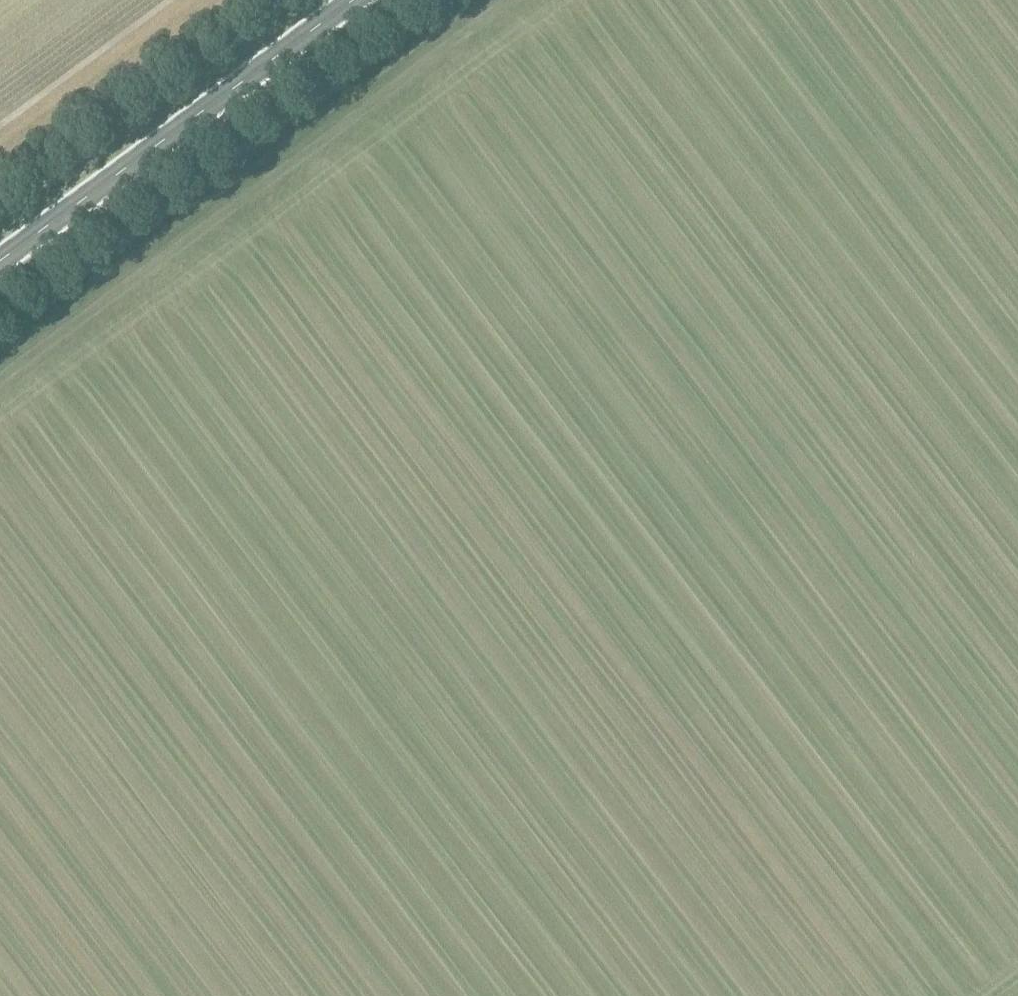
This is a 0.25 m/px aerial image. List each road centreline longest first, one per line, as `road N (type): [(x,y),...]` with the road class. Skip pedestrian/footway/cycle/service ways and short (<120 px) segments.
road 1 (secondary): [(0,284),(378,0)]

